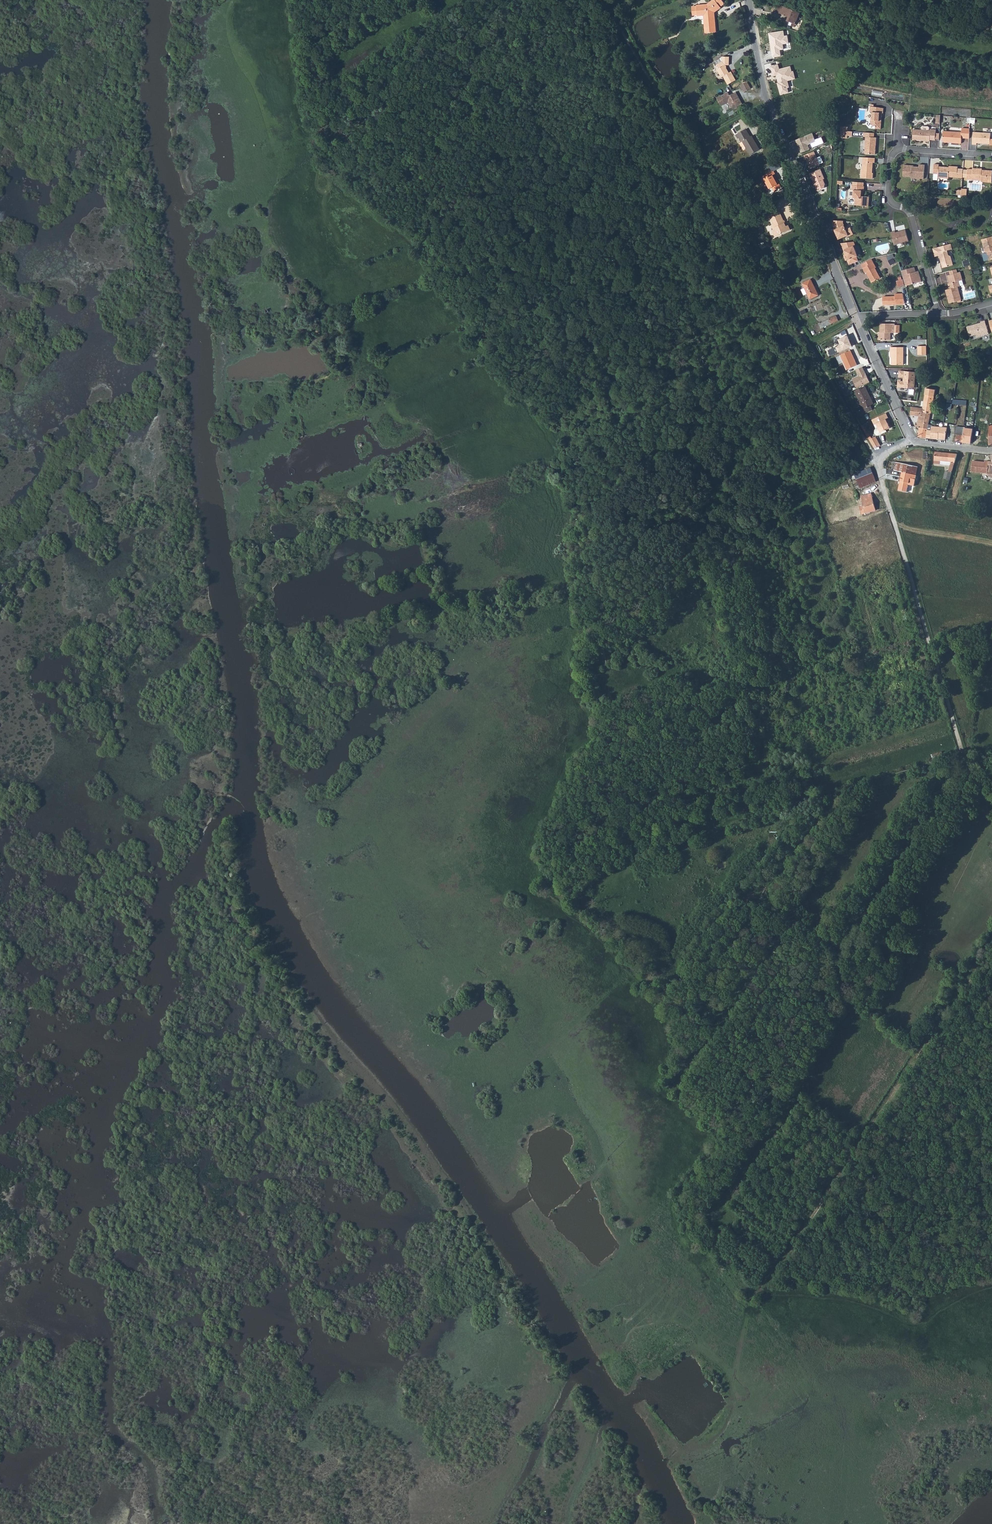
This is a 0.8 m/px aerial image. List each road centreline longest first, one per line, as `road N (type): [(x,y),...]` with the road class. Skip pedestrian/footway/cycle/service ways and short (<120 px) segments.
road 1 (track): [(606,0),(876,457)]
road 2 (track): [(876,457),(583,632)]
road 3 (residential): [(750,0),(767,102),(856,318)]
road 4 (track): [(534,0),(320,129)]
road 5 (residential): [(898,150),(889,197),(910,212),(938,314)]
road 6 (residential): [(856,318),(912,440)]

